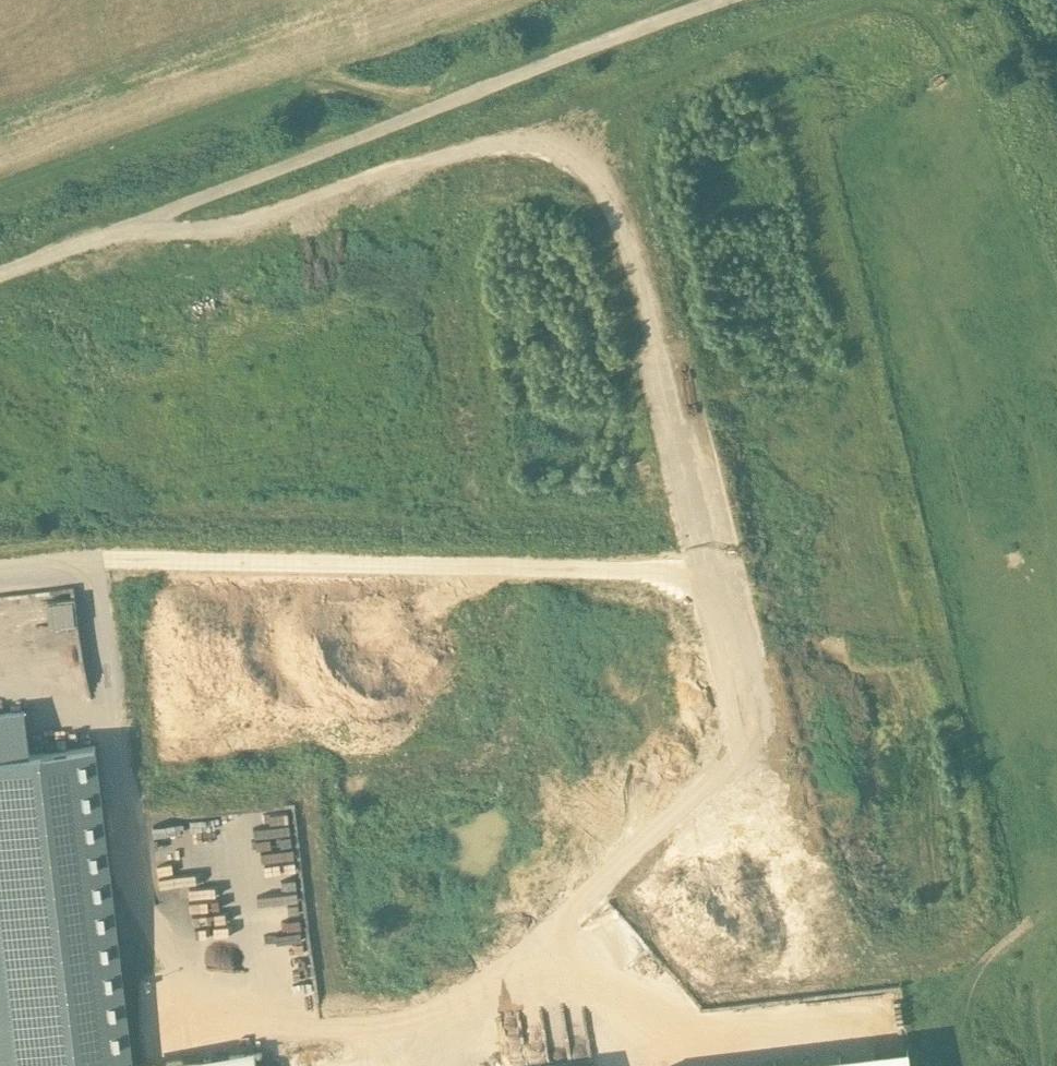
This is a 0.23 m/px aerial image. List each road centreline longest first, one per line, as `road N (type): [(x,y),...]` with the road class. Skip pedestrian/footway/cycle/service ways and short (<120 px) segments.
road 1 (unclassified): [(0,279),(725,0)]
road 2 (track): [(429,115),(307,82)]

